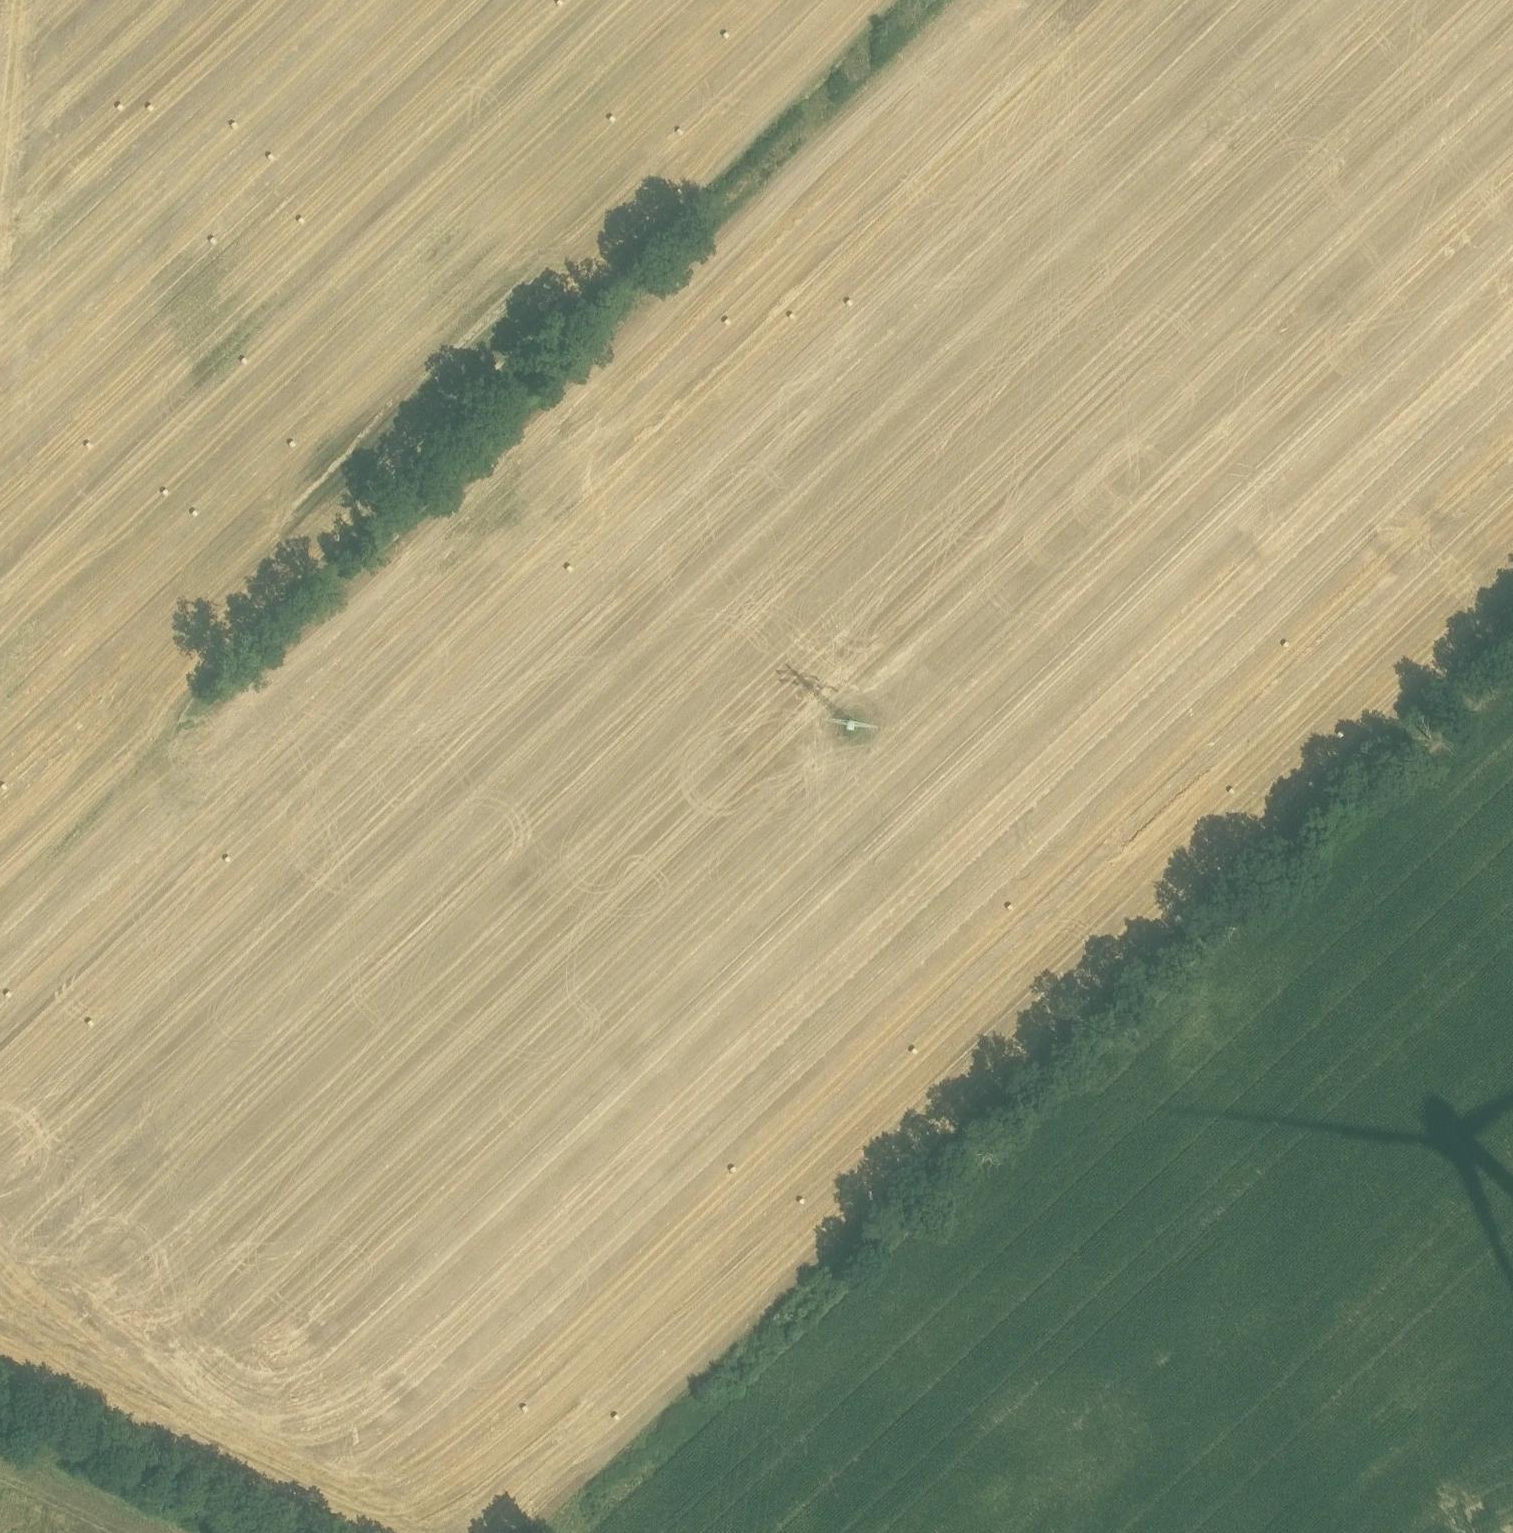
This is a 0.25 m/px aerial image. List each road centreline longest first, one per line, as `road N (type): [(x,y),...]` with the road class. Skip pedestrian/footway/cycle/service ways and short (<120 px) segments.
road 1 (track): [(0,1418),(243,1532)]

